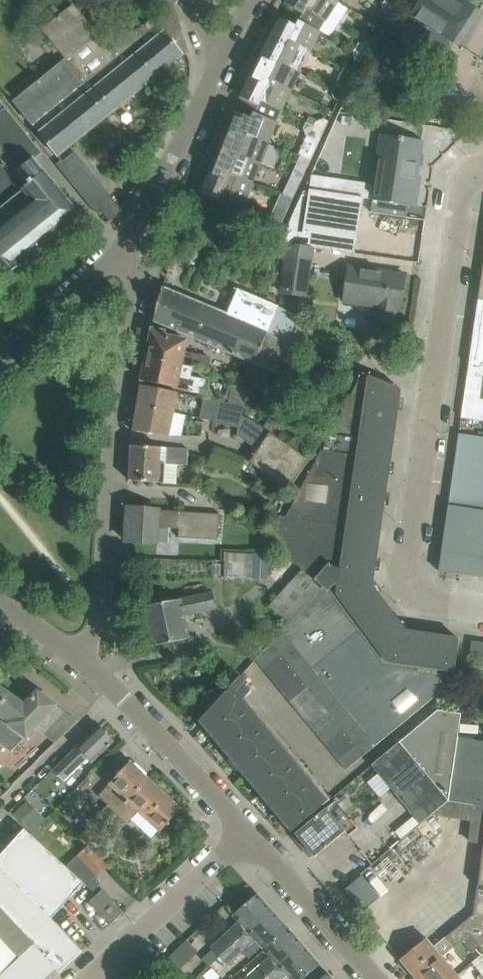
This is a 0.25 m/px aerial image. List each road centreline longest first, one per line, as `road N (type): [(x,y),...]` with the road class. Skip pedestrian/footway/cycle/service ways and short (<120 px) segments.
road 1 (unclassified): [(482,613),(430,607),(414,584),(462,201),(470,179),(482,174)]
road 2 (unclassified): [(89,665),(136,303),(135,276),(121,249)]
road 3 (residential): [(249,839),(89,665)]
road 4 (unclassified): [(121,249),(220,53)]
road 5 (unclassified): [(95,978),(249,839)]
road 6 (residential): [(374,978),(249,839)]
road 7 (unclassified): [(0,365),(121,249)]

